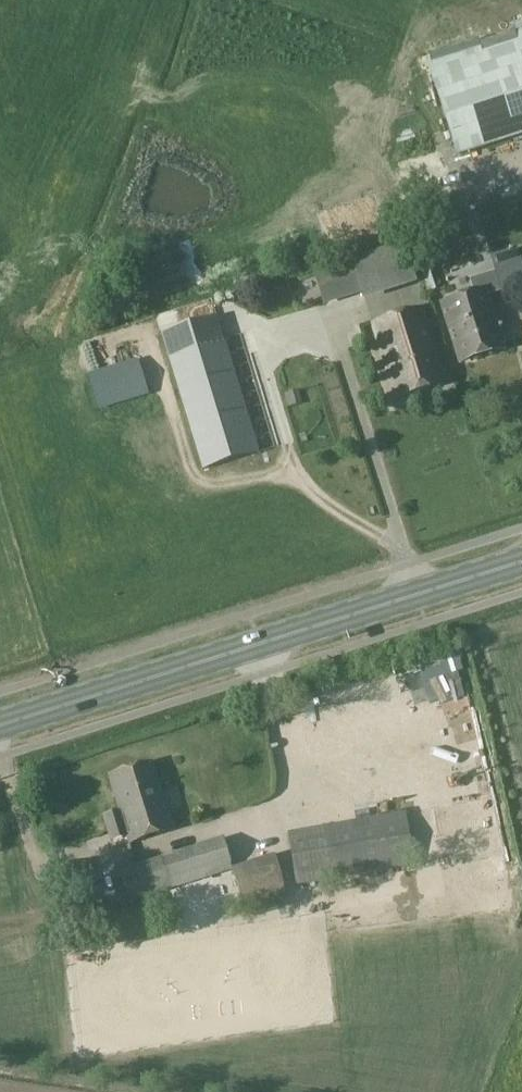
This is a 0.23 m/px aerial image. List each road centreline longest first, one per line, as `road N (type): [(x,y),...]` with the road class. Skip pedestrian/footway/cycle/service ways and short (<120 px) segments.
road 1 (primary): [(0,726),(521,563)]

